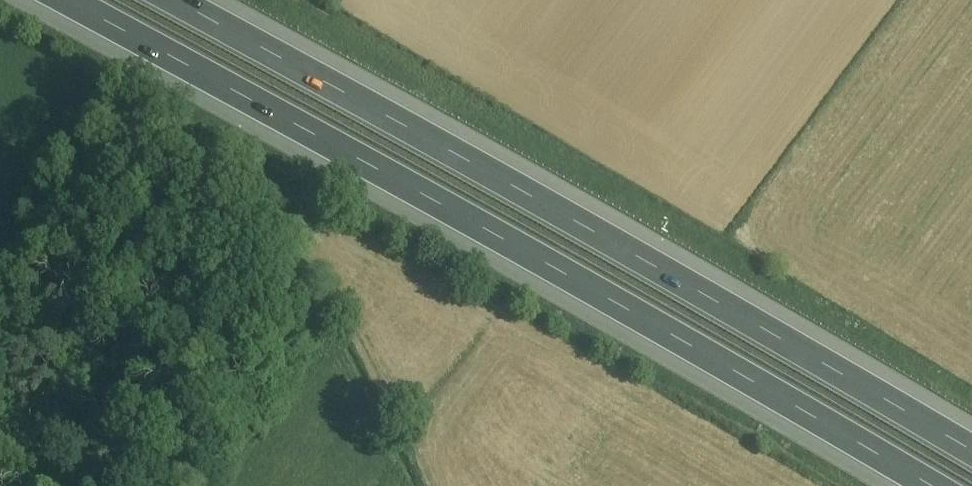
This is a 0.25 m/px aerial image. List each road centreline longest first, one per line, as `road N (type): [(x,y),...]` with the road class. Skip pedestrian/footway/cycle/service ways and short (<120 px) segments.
road 1 (motorway): [(64,0),(939,485)]
road 2 (motorway): [(971,443),(606,225),(197,0)]

